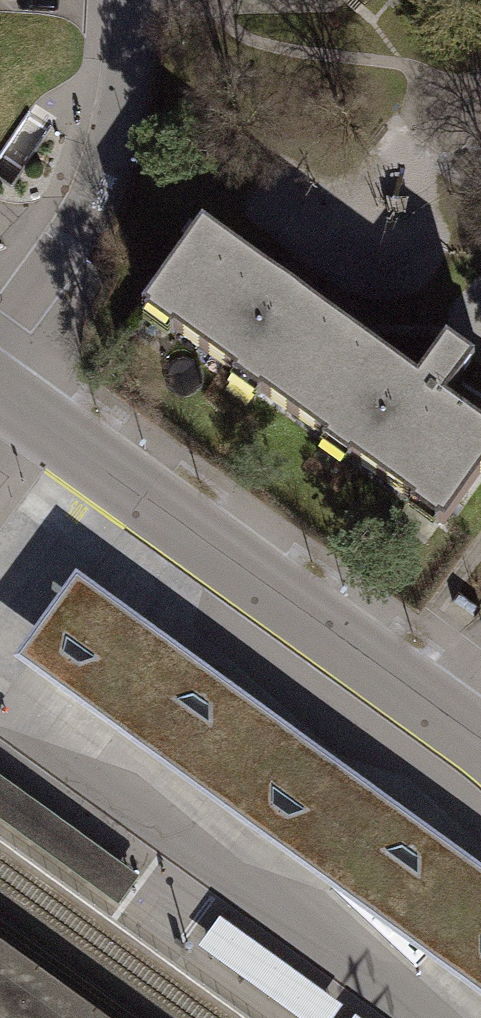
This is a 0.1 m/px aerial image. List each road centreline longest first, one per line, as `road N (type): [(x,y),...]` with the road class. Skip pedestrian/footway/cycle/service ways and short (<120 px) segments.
road 1 (tertiary): [(480,753),(94,462)]
road 2 (residential): [(0,340),(73,235),(119,109),(131,0)]

